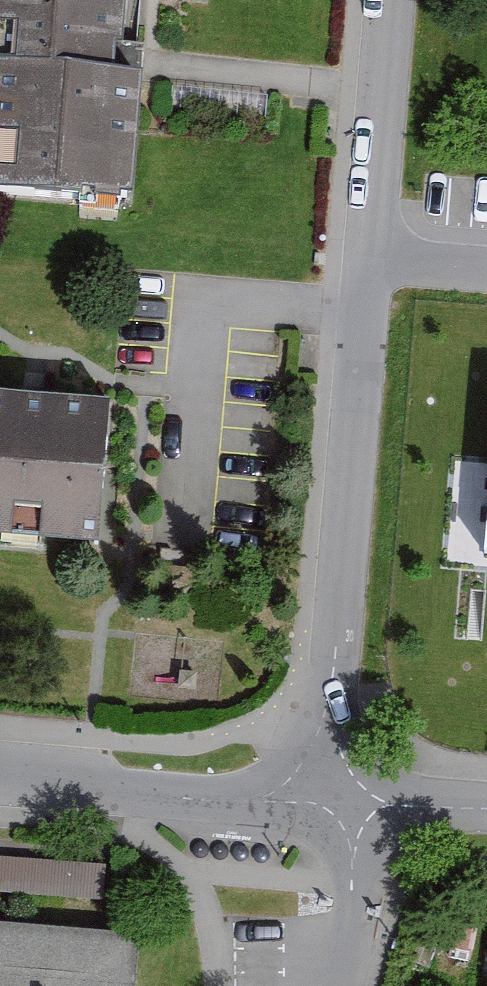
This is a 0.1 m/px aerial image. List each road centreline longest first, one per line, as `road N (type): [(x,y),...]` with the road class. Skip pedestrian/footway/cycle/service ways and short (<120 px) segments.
road 1 (residential): [(323,803),(375,269)]
road 2 (residential): [(0,776),(323,803)]
road 3 (residential): [(375,269),(396,0)]
road 4 (residential): [(339,985),(349,948),(350,856),(323,803)]
road 5 (residential): [(323,803),(486,817)]

